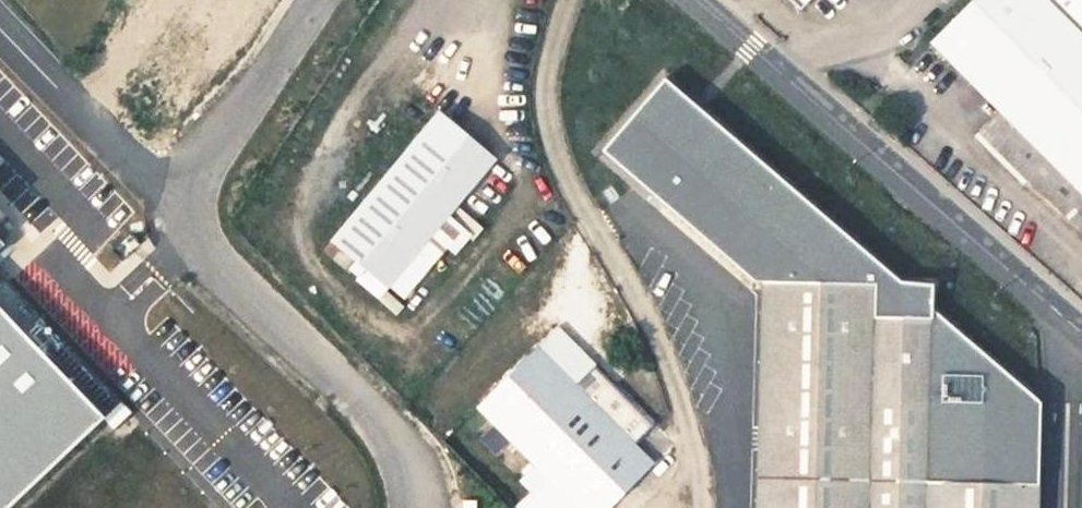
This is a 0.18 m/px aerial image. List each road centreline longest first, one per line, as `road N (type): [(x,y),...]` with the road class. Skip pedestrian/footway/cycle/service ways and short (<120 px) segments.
road 1 (unclassified): [(700,507),(699,466),(644,311),(564,178),(544,111),(568,0)]
road 2 (tertiary): [(1081,334),(781,73)]
road 3 (unclassified): [(417,507),(403,450),(172,209)]
road 4 (unclassified): [(172,209),(314,0)]
road 5 (unclassified): [(0,31),(172,209)]
road 6 (unclassified): [(781,73),(910,0)]

